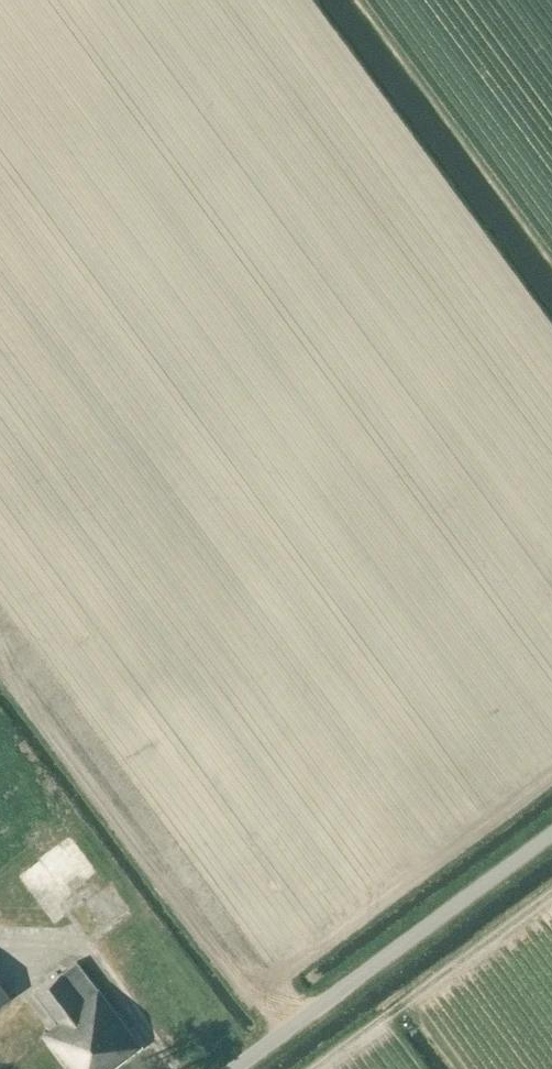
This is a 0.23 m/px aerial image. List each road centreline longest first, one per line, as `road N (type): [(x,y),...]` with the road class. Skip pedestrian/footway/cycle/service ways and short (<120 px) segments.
road 1 (unclassified): [(240,1068),(551,840)]

